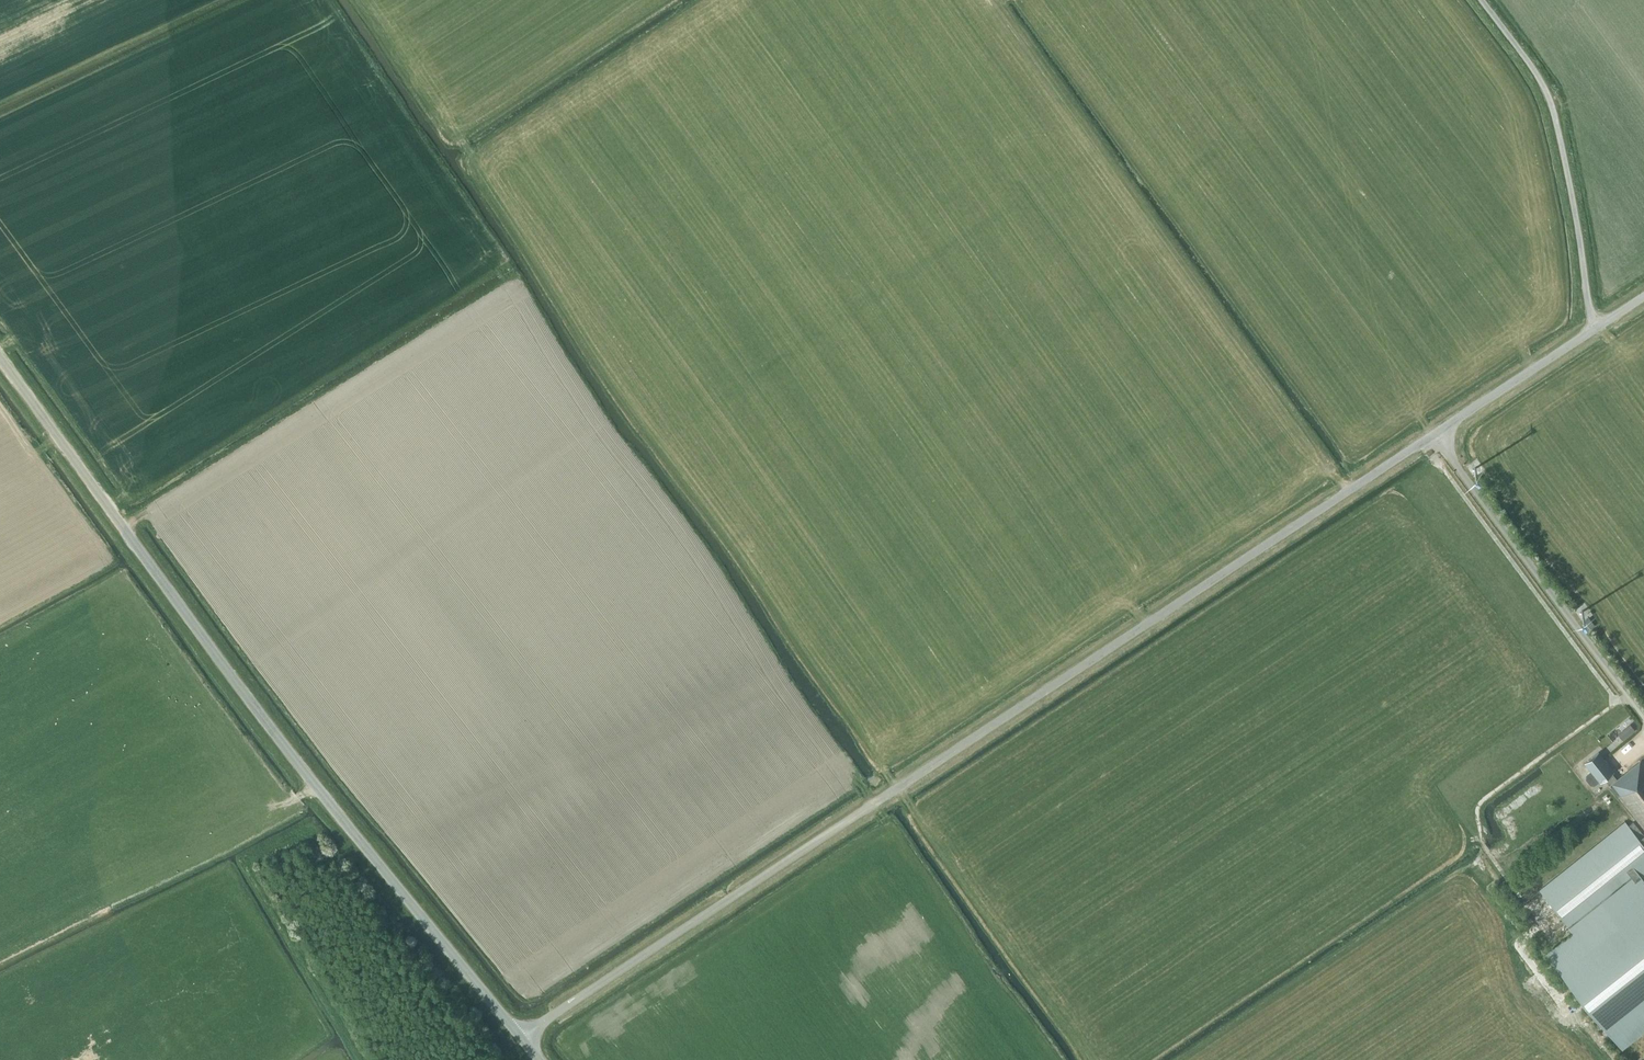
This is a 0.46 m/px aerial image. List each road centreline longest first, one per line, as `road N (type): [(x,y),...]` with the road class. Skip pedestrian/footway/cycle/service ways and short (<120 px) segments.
road 1 (unclassified): [(521,1037),(1599,327)]
road 2 (tertiary): [(521,1037),(218,658),(0,358)]
road 3 (unclassified): [(1599,327),(1549,96),(1483,0)]

